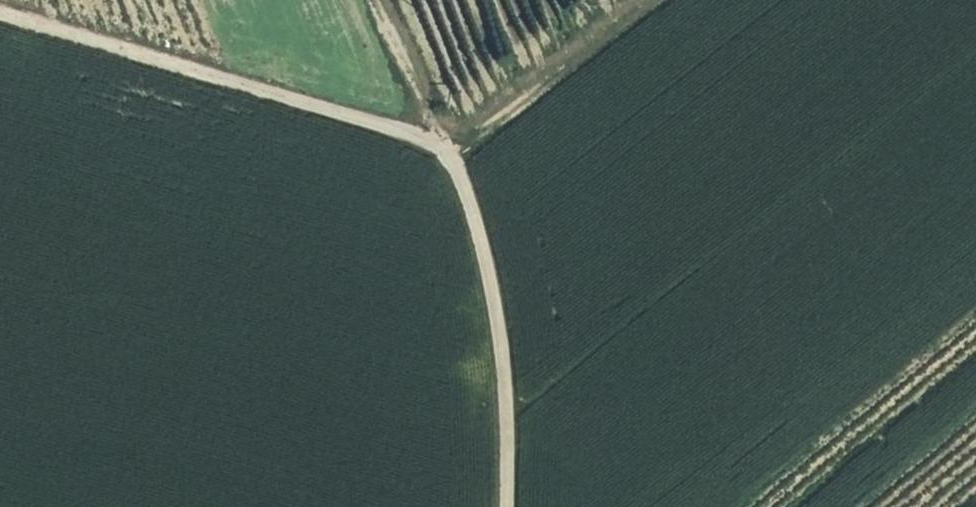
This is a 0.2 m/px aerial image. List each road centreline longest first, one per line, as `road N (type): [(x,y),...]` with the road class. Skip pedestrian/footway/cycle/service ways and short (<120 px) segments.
road 1 (track): [(0,10),(441,144),(632,0)]
road 2 (track): [(377,0),(481,244),(498,346),(505,506)]

